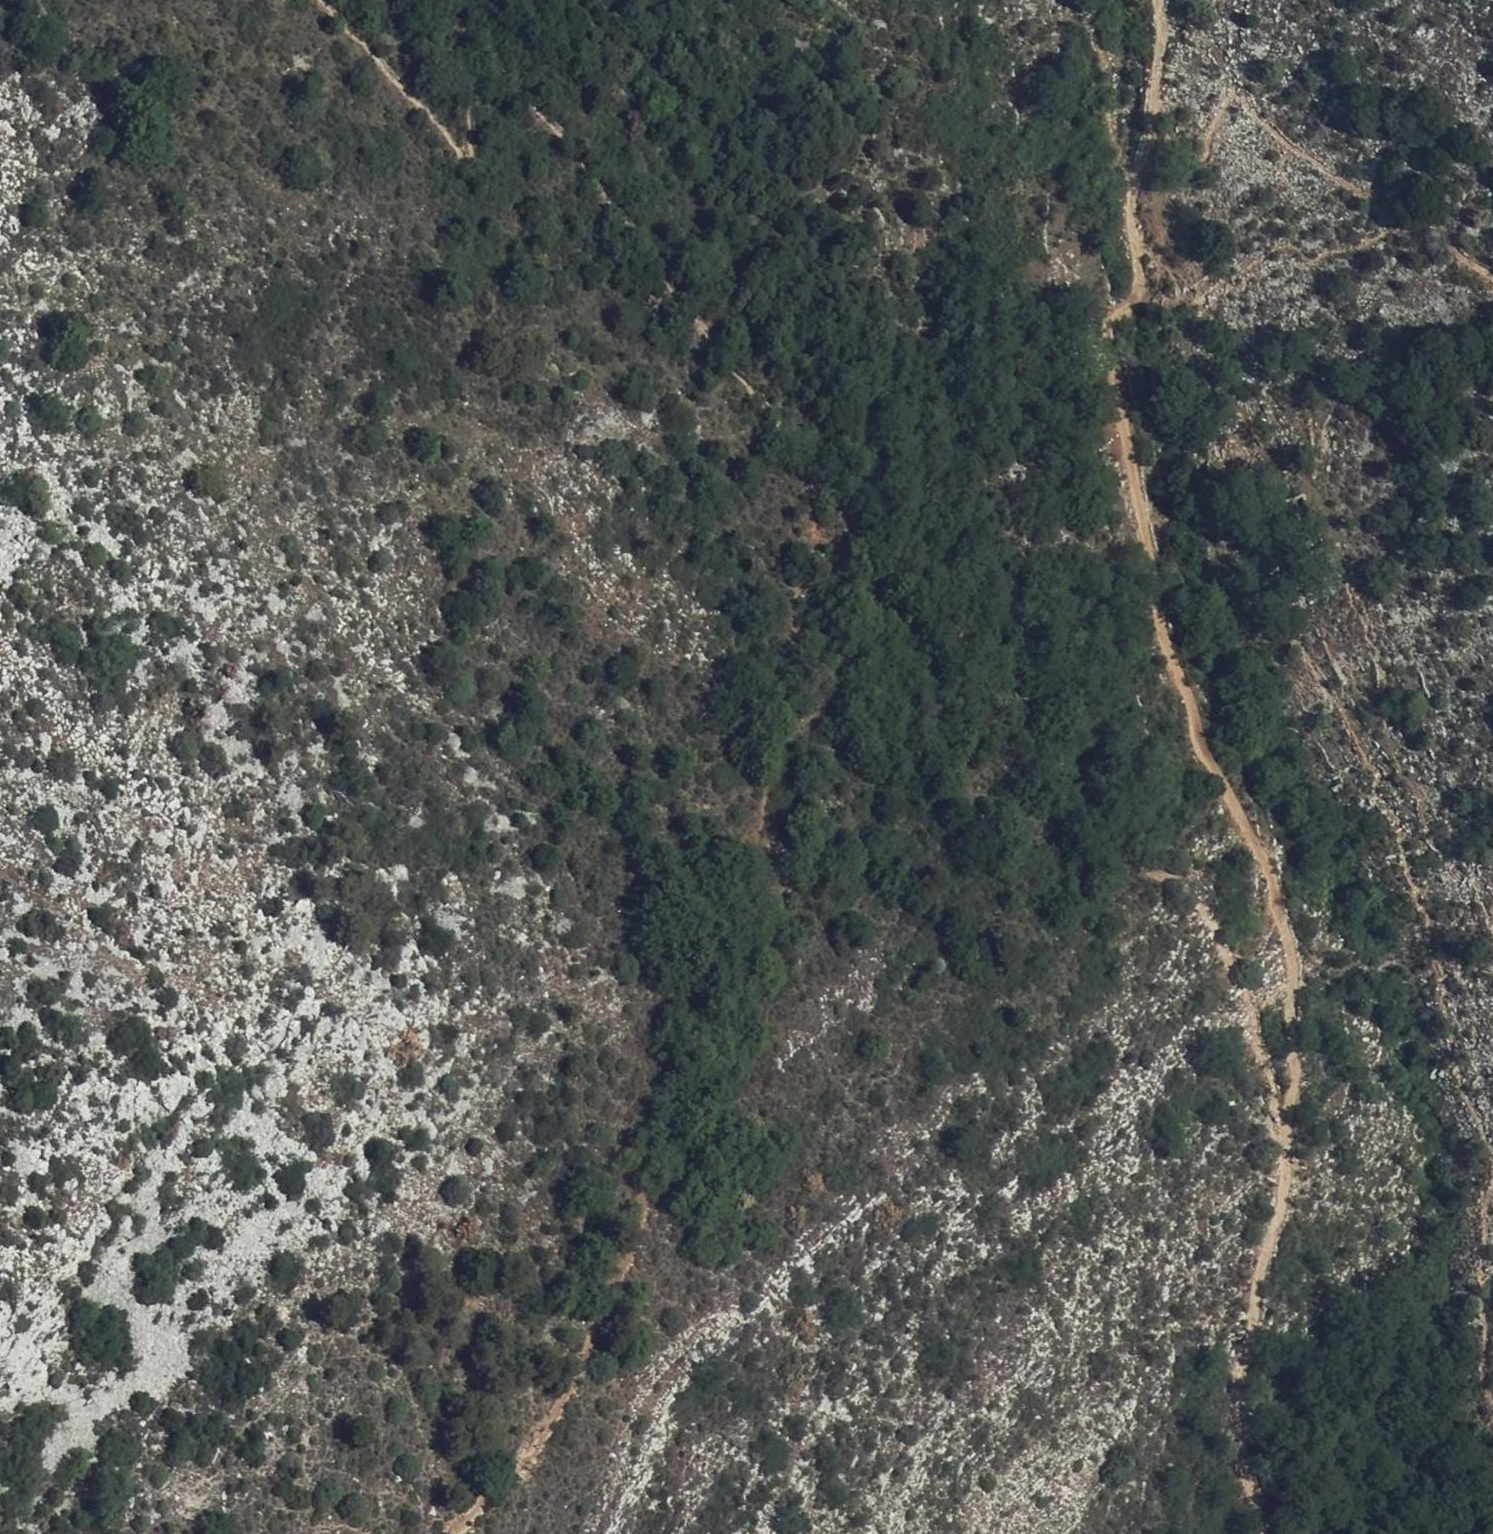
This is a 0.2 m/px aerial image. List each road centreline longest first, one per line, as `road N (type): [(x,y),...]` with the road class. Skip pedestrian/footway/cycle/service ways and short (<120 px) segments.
road 1 (track): [(1289,1145),(1298,1066),(1278,920),(1230,788),(1196,737),(1192,700),(1162,633),(1103,336),(1122,305),(1141,292),(1130,208),(1150,122),(1159,0)]
road 2 (track): [(1263,1533),(1233,1412),(1289,1145)]

